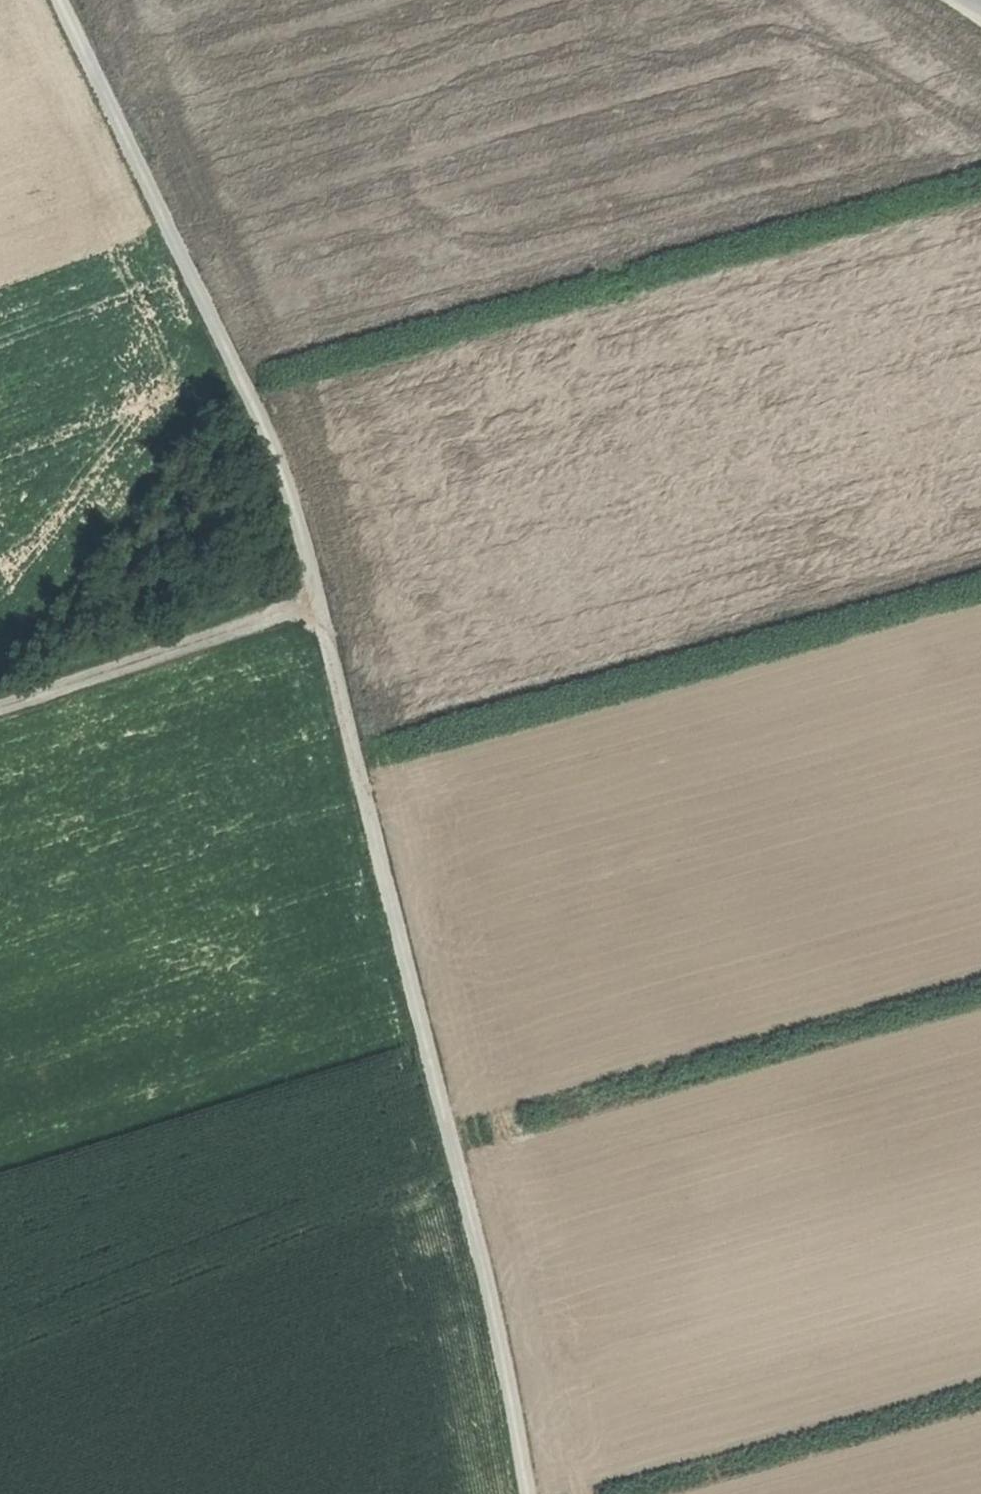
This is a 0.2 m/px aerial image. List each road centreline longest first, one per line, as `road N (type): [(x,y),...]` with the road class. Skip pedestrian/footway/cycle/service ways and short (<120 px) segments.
road 1 (track): [(57,0),(274,444),(481,1259),(526,1493)]
road 2 (track): [(0,704),(317,604)]

